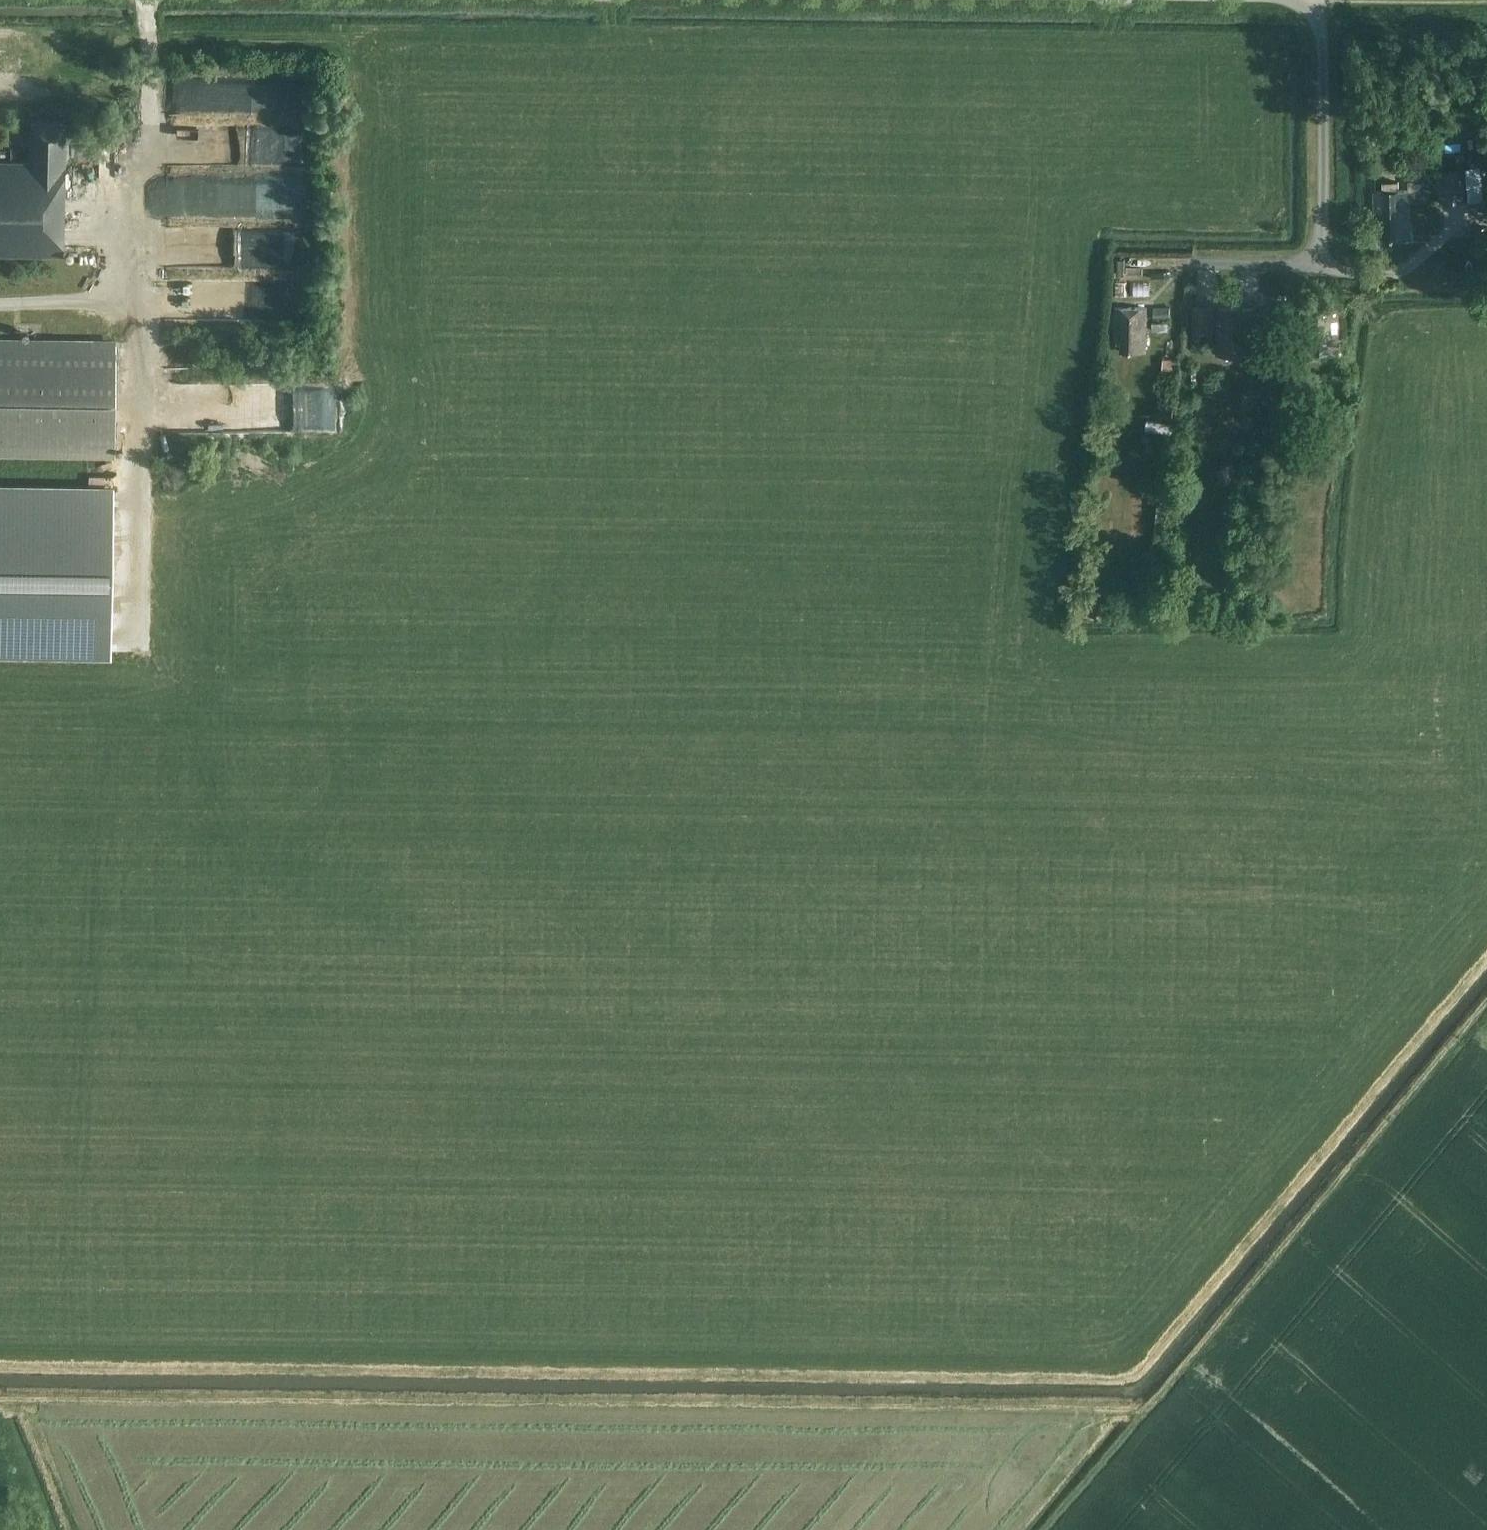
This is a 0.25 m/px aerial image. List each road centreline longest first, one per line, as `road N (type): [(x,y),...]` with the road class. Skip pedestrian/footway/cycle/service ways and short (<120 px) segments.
road 1 (unclassified): [(1123,267),(1274,268),(1301,263),(1316,250),(1317,43),(1306,12),(1274,3),(285,0)]

